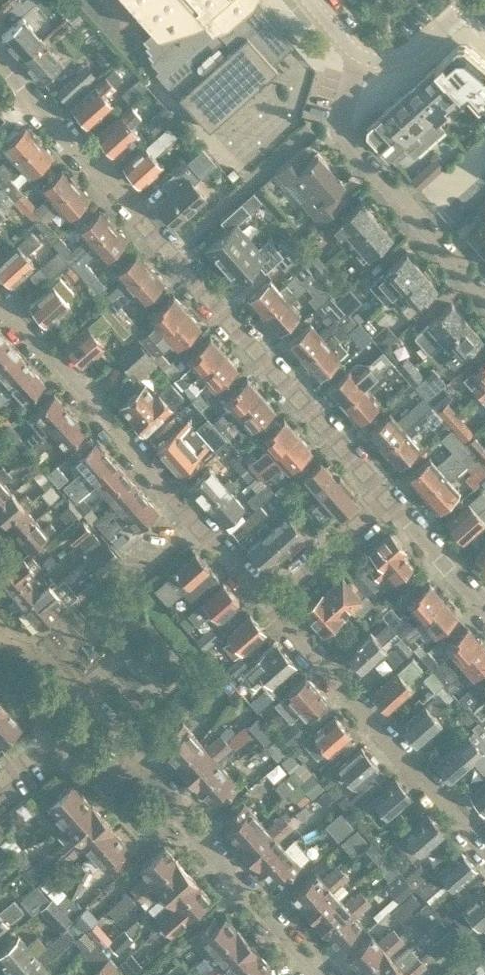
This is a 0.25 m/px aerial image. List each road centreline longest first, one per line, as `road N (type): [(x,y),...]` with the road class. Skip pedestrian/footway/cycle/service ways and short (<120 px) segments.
road 1 (residential): [(392,493),(0,55)]
road 2 (residential): [(273,602),(0,292)]
road 3 (residential): [(320,974),(92,709)]
road 4 (residential): [(484,848),(273,602)]
road 5 (residential): [(484,298),(337,127),(359,56)]
road 6 (residential): [(273,602),(392,493)]
road 7 (residential): [(359,56),(400,60),(467,2),(484,18)]
road 8 (residential): [(484,596),(392,493)]
road 9 (residential): [(92,709),(0,626)]

